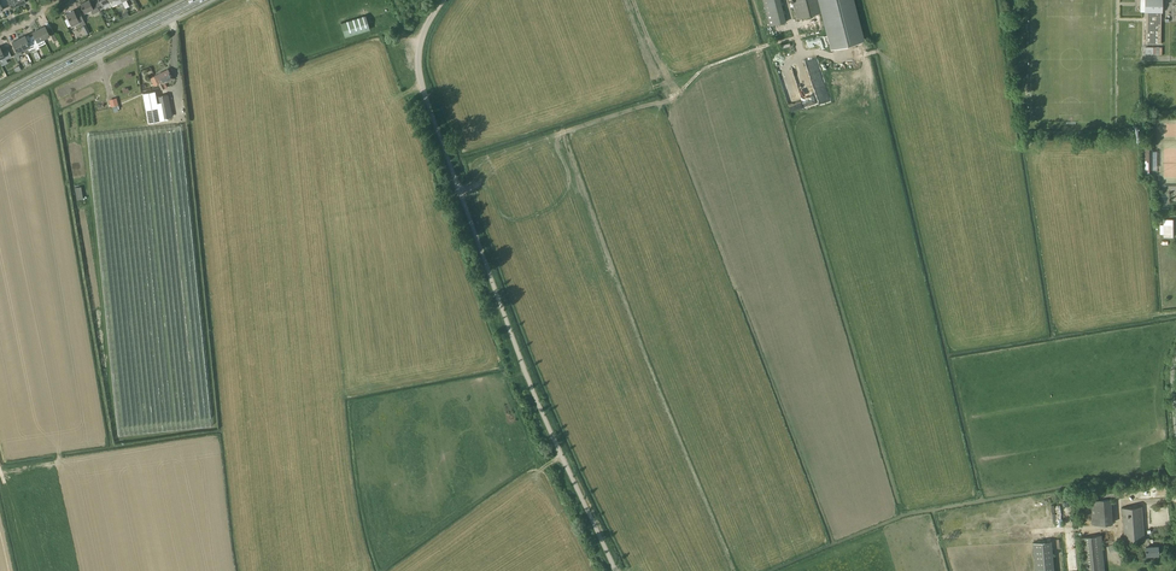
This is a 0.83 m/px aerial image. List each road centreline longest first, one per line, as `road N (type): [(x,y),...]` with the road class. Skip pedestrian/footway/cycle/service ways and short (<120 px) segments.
road 1 (unclassified): [(616,570),(523,366),(428,103),(419,58),(445,0)]
road 2 (primary): [(0,103),(202,0)]

